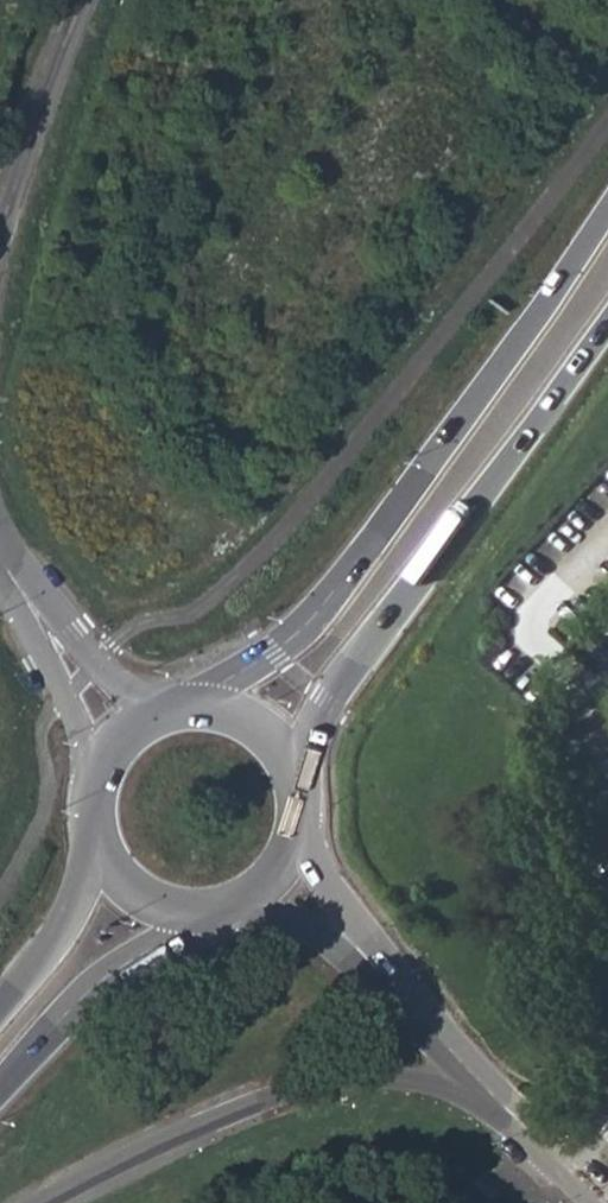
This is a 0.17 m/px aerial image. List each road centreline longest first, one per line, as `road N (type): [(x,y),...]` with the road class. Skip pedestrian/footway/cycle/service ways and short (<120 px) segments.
road 1 (secondary): [(607,257),(257,724)]
road 2 (secondary): [(51,1202),(191,1132),(314,1089),(418,1083),(507,1104)]
road 3 (residential): [(282,880),(507,1104)]
road 4 (unclassified): [(0,232),(79,0)]
road 5 (secondary): [(130,895),(0,1050)]
road 6 (unclassified): [(124,736),(0,581)]
road 7 (secondary): [(124,736),(103,765),(92,799),(93,835),(107,868),(130,895)]
road 8 (secondary): [(282,880),(305,814),(300,779),(257,724)]
road 9 (secondary): [(130,895),(159,912),(226,916),(282,880)]
road 10 (secondary): [(257,724),(224,709),(188,706),(154,716),(124,736)]
road 11 (residential): [(507,1104),(607,1200)]

